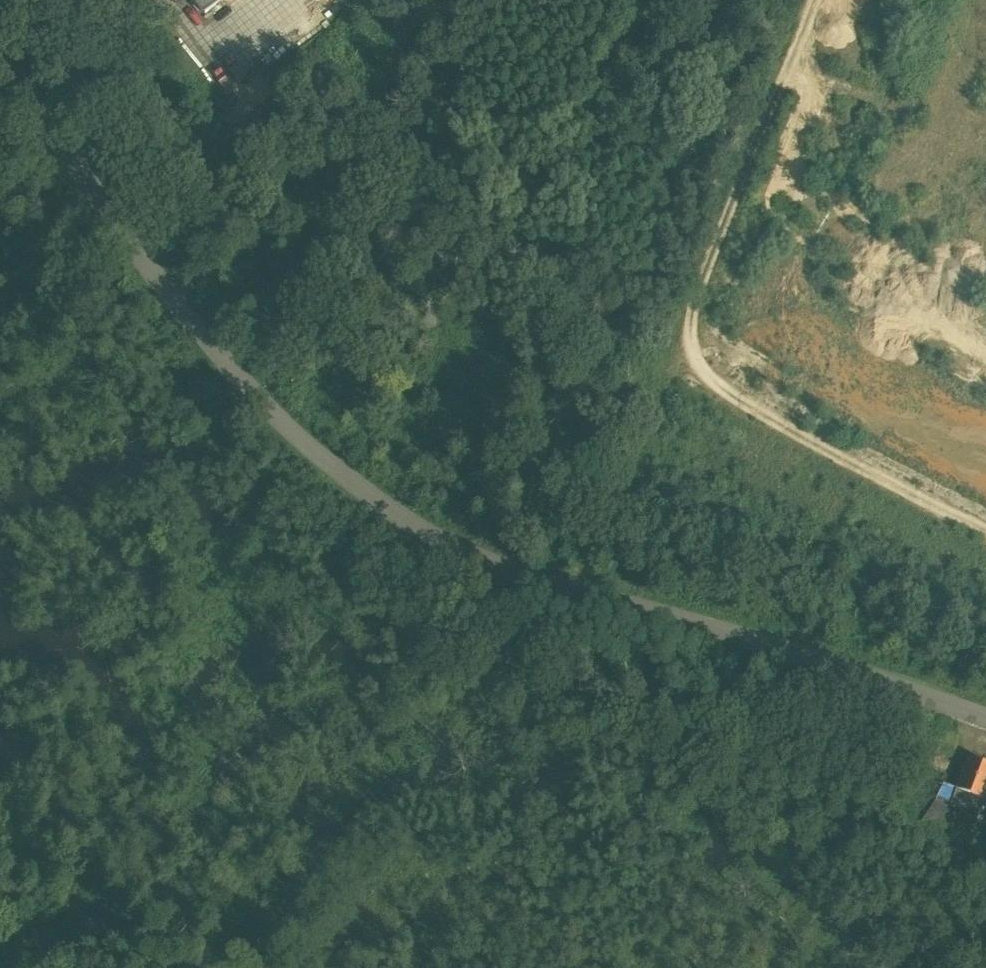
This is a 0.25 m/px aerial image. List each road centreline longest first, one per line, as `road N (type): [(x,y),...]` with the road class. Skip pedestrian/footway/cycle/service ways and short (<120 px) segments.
road 1 (tertiary): [(985,720),(804,659),(566,595),(396,520),(311,452),(246,384),(143,261),(0,51)]

